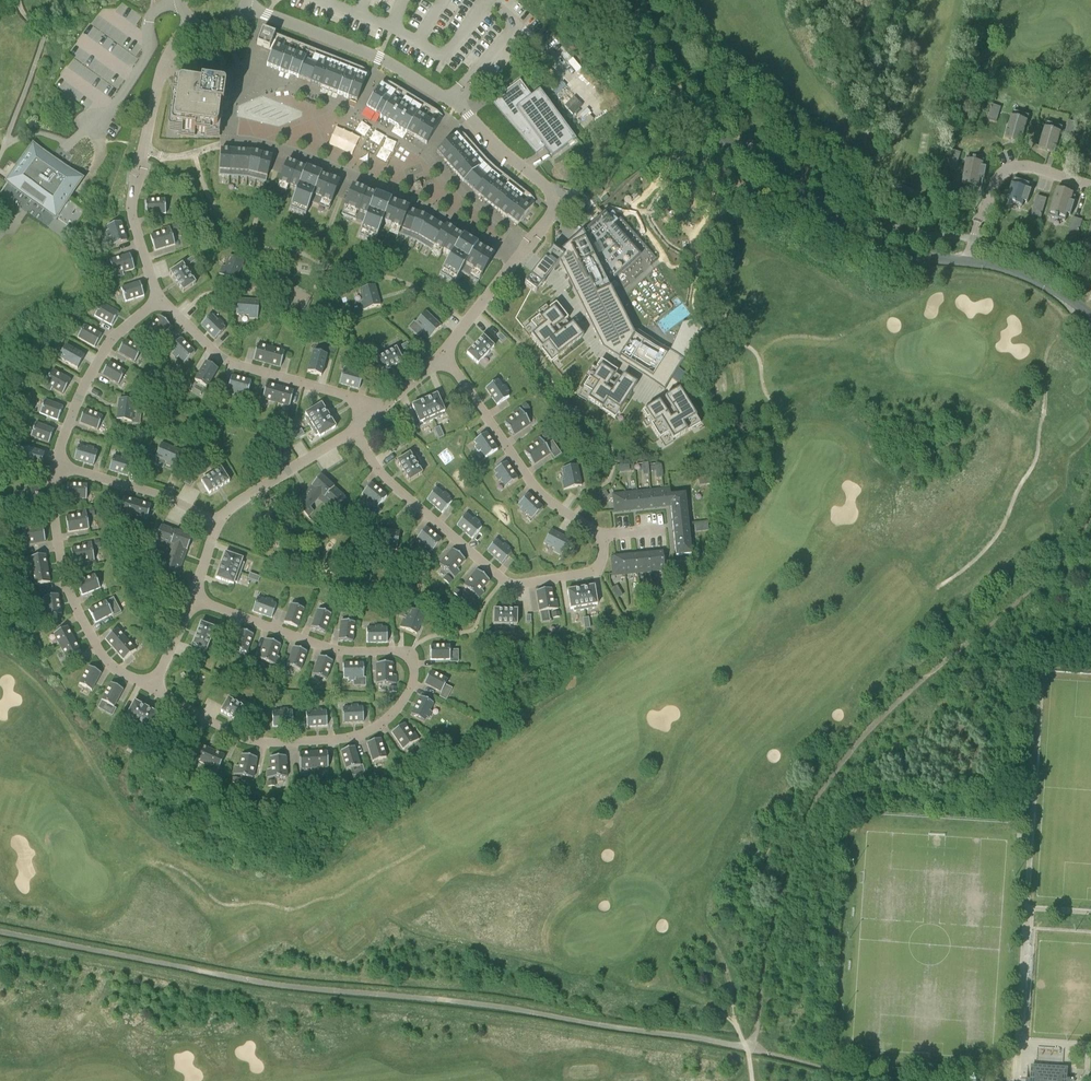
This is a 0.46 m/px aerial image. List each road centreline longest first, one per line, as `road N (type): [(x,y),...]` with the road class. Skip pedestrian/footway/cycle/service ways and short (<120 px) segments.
road 1 (track): [(752,1050),(777,897),(822,791),(866,732),(1049,573),(1090,516)]
road 2 (unclassified): [(1090,315),(1012,268),(891,251),(843,231),(690,109),(611,0)]

